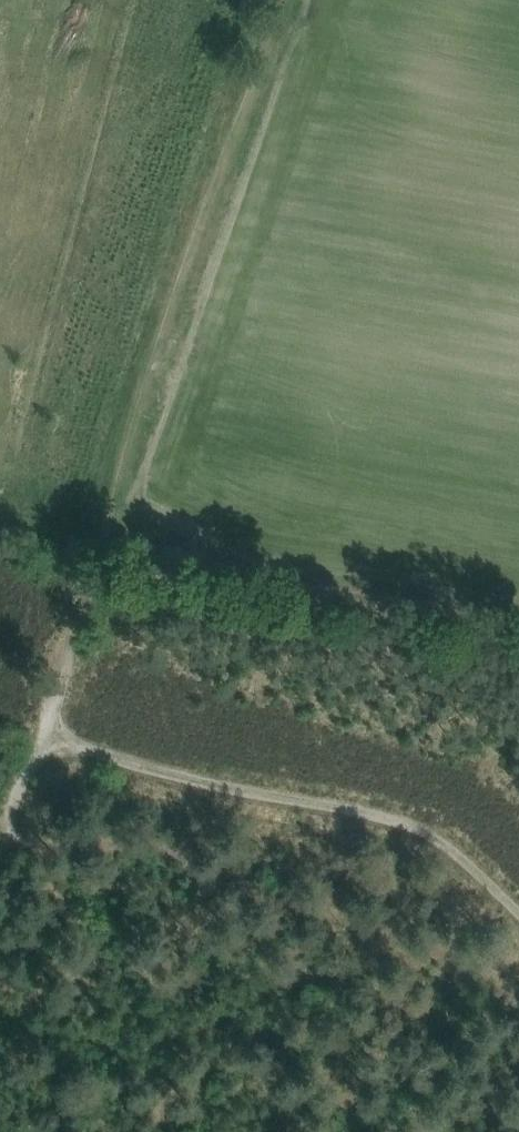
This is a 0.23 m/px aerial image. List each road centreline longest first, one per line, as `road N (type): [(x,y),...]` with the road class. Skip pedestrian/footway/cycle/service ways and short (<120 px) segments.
road 1 (track): [(33,731),(284,0)]
road 2 (track): [(33,731),(406,815),(446,837),(518,906)]
road 3 (track): [(0,852),(33,731)]

